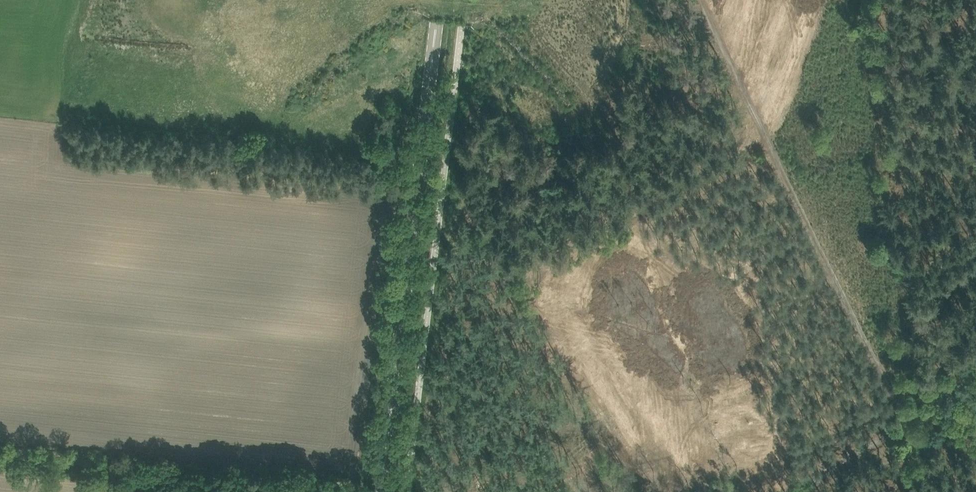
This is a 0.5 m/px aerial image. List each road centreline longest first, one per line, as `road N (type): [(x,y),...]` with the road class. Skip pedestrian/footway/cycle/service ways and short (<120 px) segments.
road 1 (track): [(687,0),(899,429),(796,491)]
road 2 (secondary): [(382,491),(439,0)]
road 3 (track): [(757,140),(975,156)]
road 4 (track): [(975,450),(899,429),(935,491)]

